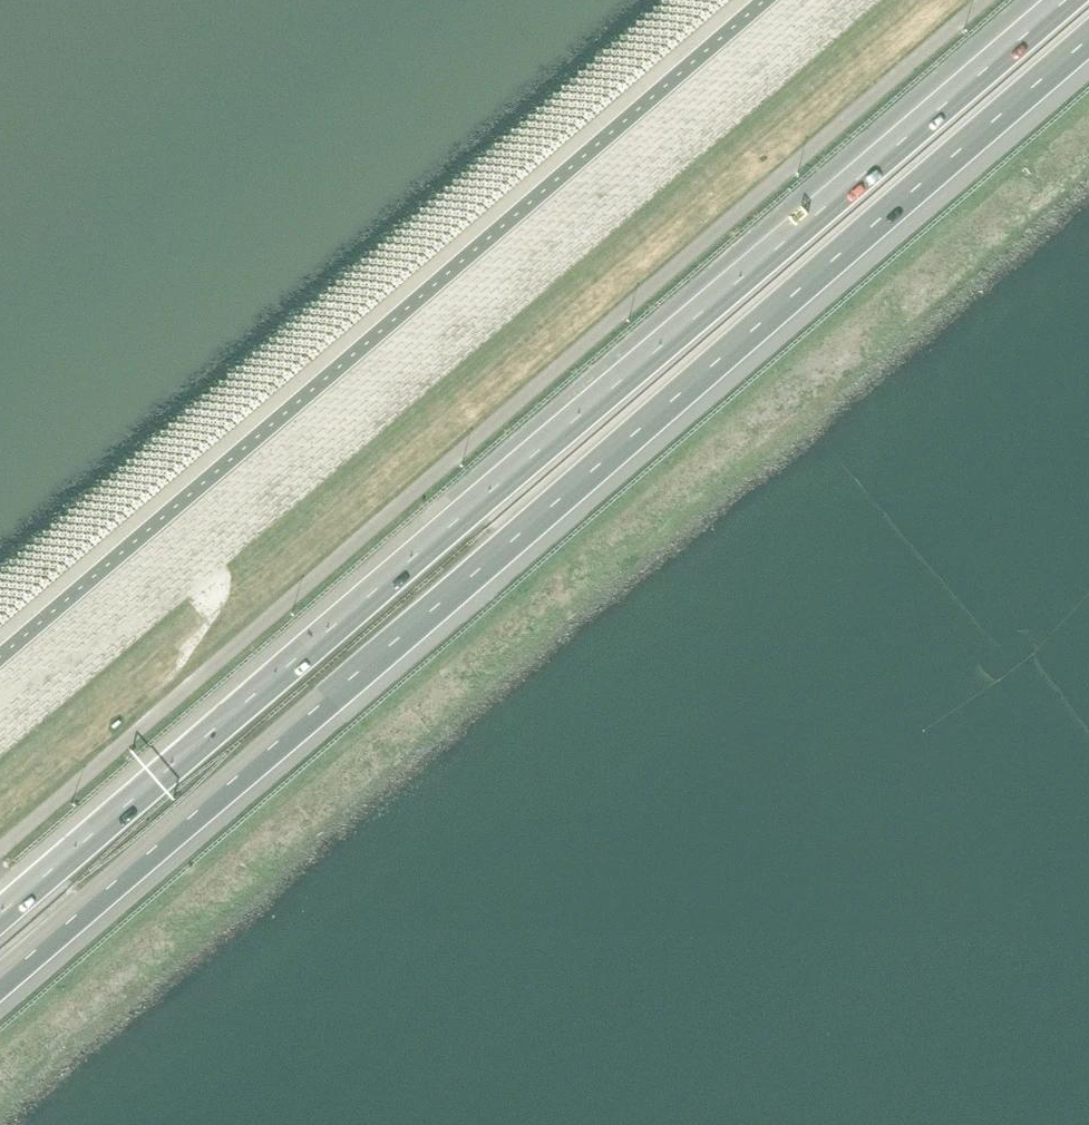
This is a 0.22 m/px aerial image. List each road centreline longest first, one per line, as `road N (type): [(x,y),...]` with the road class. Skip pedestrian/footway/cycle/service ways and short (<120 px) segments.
road 1 (motorway): [(0,982),(1088,41)]
road 2 (motorway): [(1066,0),(0,919)]

